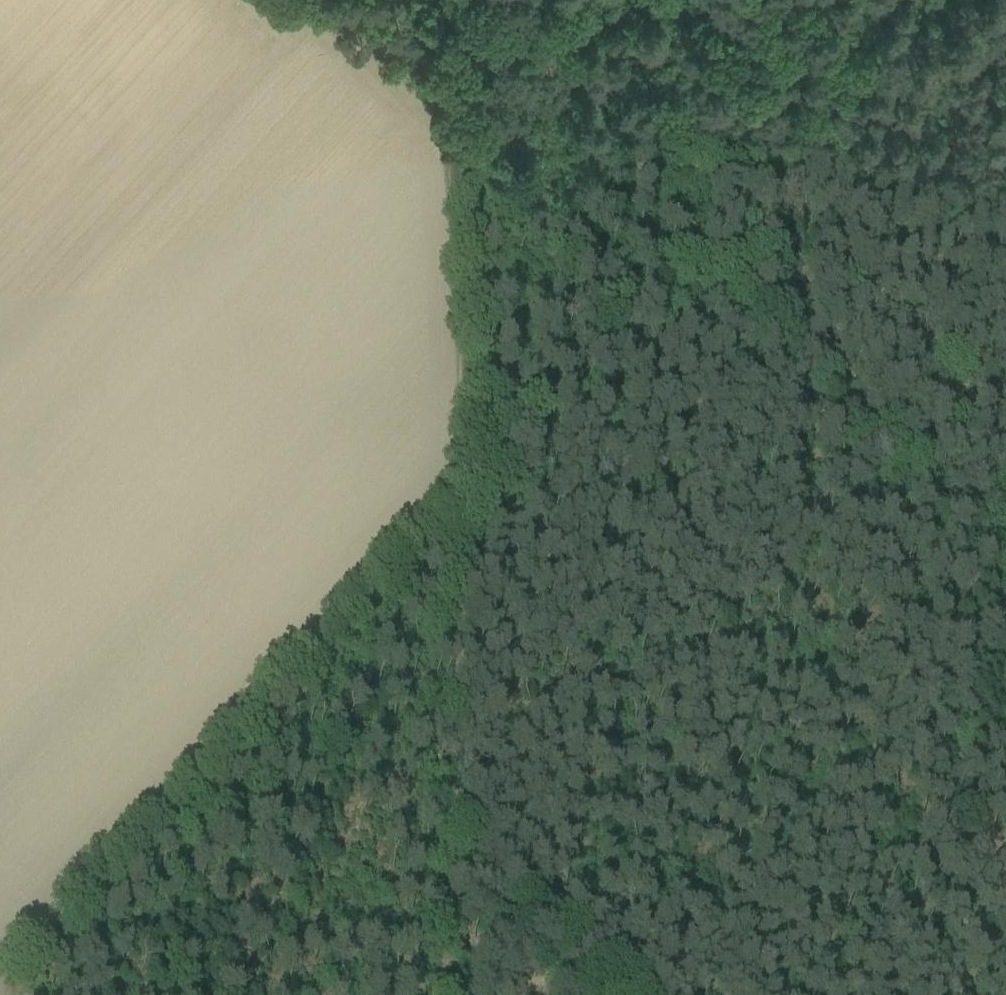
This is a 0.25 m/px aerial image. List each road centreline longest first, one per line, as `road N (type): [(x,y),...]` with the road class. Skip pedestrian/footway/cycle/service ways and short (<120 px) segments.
road 1 (track): [(452,126),(462,535),(444,994)]
road 2 (track): [(1005,582),(966,562),(662,293),(452,126)]
road 3 (track): [(448,0),(452,126)]

